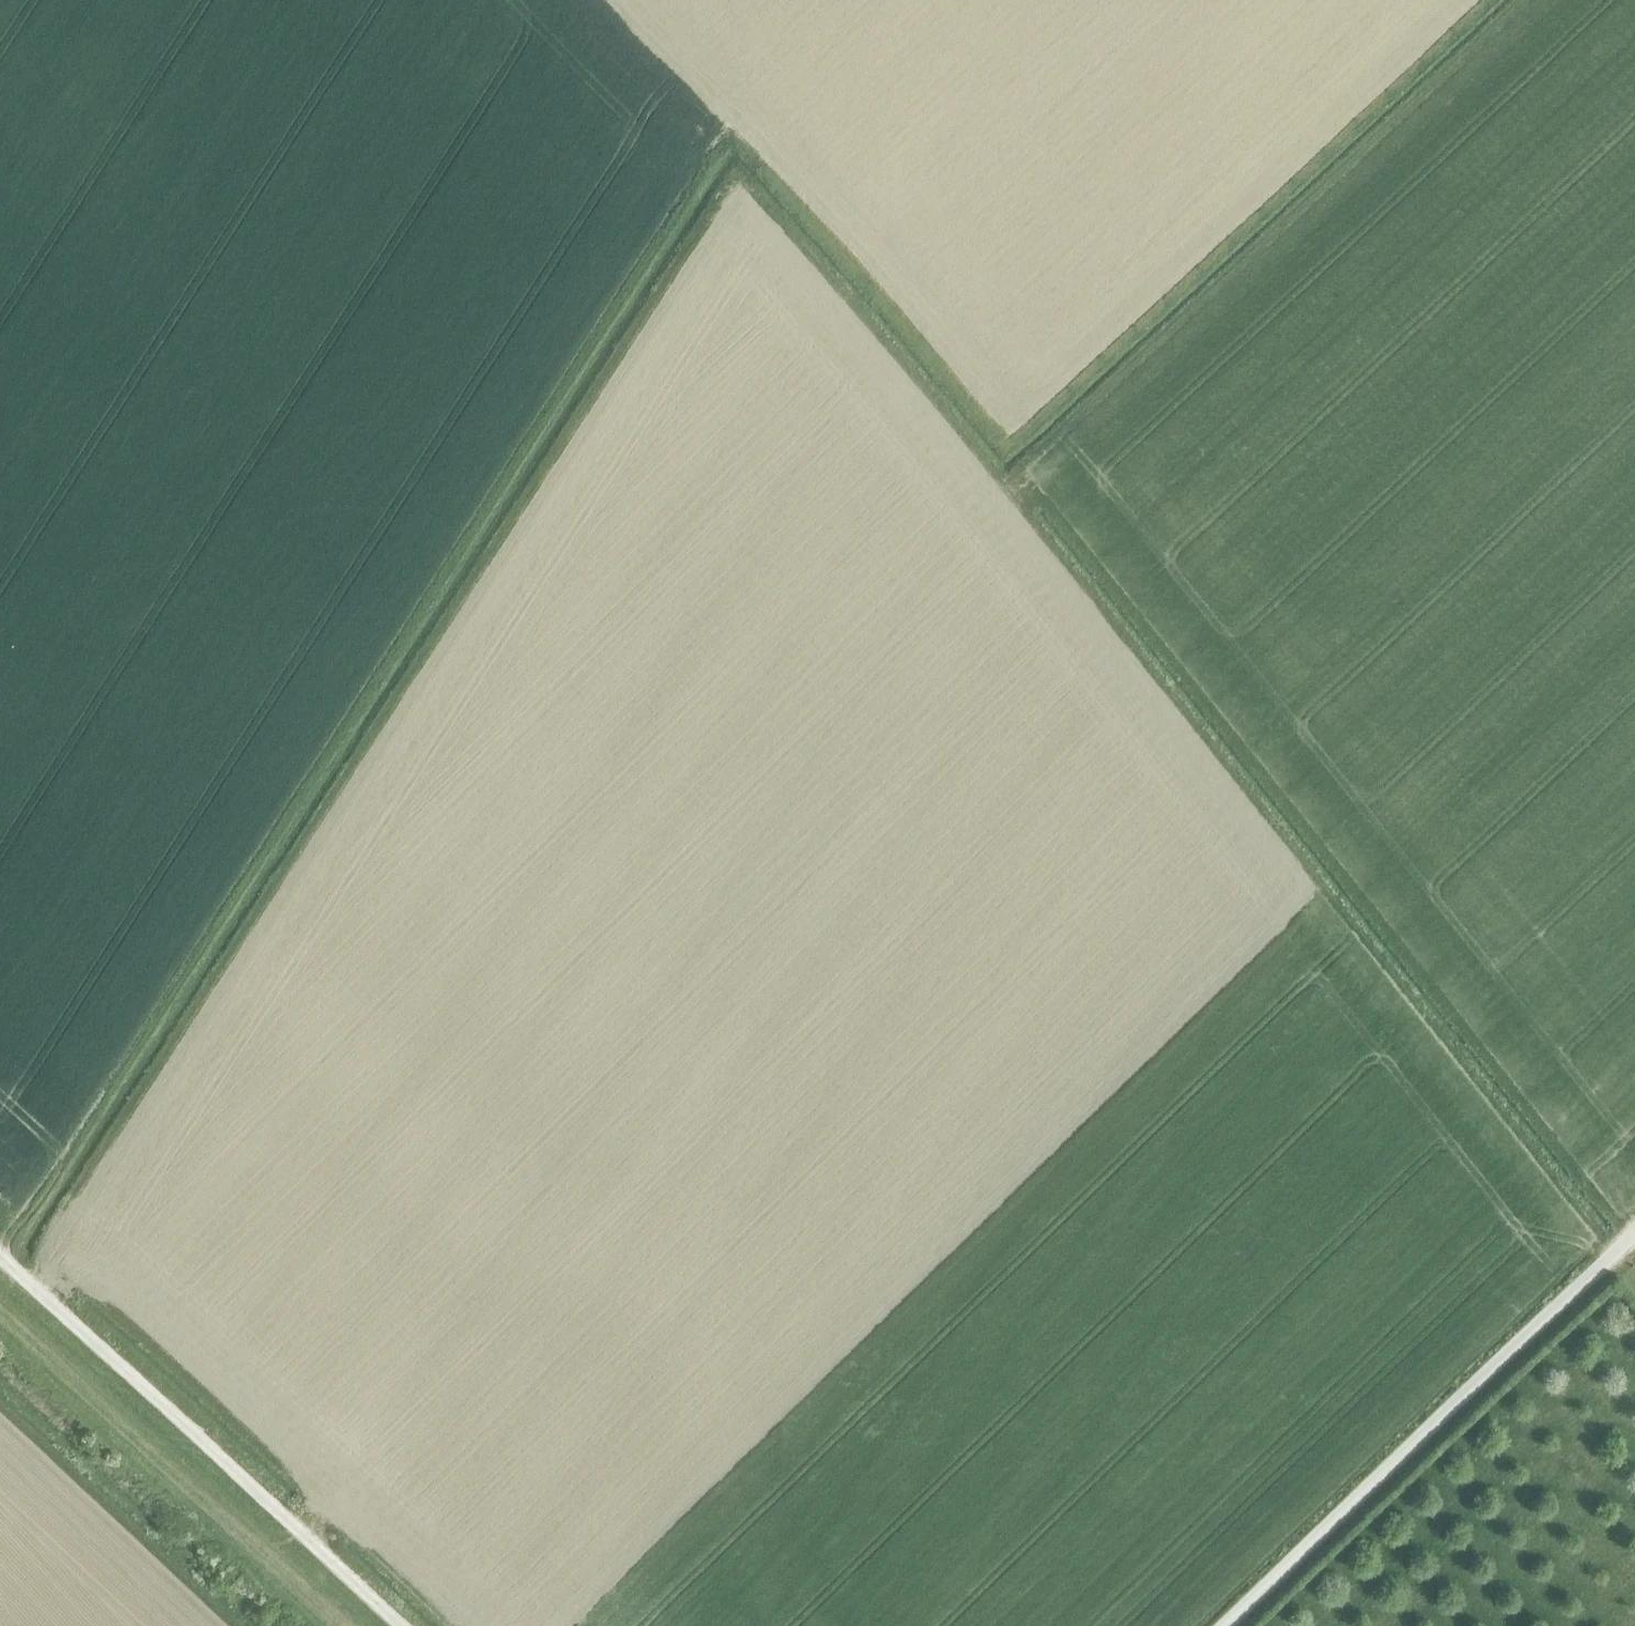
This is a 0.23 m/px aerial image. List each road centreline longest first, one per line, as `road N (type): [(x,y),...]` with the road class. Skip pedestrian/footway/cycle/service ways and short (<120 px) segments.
road 1 (unclassified): [(1634,1235),(1224,1625)]
road 2 (unclassified): [(398,1625),(0,1253)]

